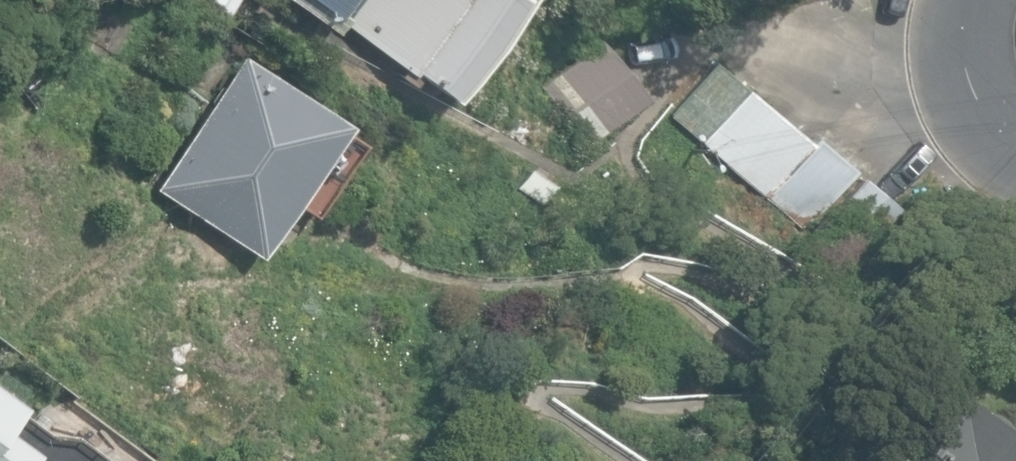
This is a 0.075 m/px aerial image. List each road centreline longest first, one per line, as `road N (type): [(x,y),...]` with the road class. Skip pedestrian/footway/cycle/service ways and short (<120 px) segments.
road 1 (tertiary): [(1015,143),(986,108),(969,64),(990,0)]

